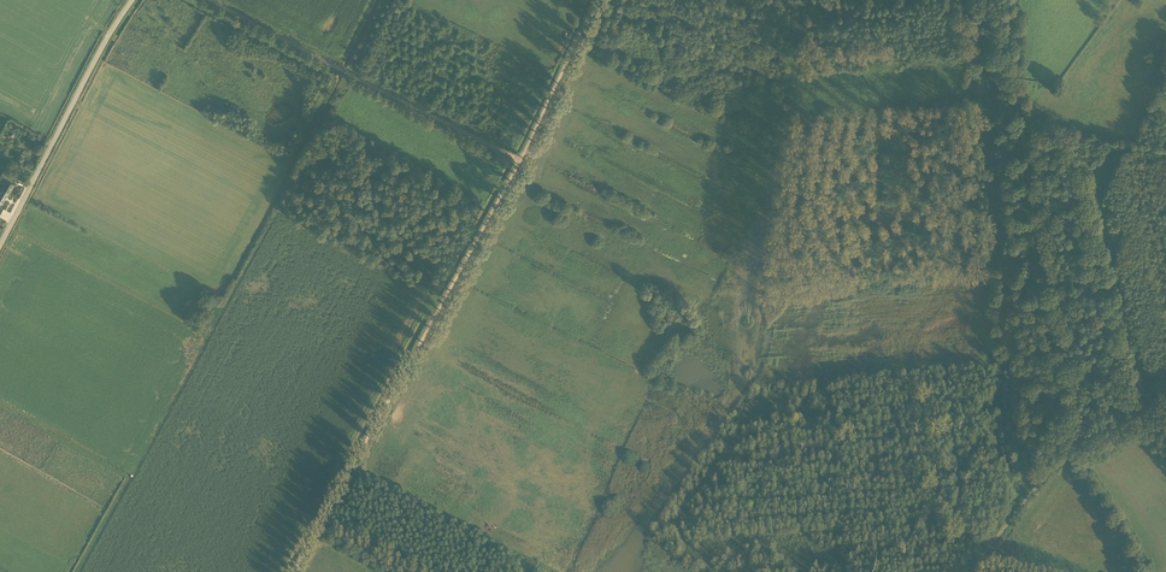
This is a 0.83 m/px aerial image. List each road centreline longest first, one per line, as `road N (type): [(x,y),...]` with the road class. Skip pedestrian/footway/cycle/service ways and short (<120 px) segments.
road 1 (track): [(297,571),(520,162)]
road 2 (track): [(982,0),(1023,116),(1073,447)]
road 3 (track): [(520,162),(206,0)]
road 4 (unclassified): [(0,245),(104,45),(136,0)]
road 5 (track): [(781,154),(577,47)]
road 6 (track): [(1073,447),(977,571)]
road 7 (track): [(520,162),(577,47)]

